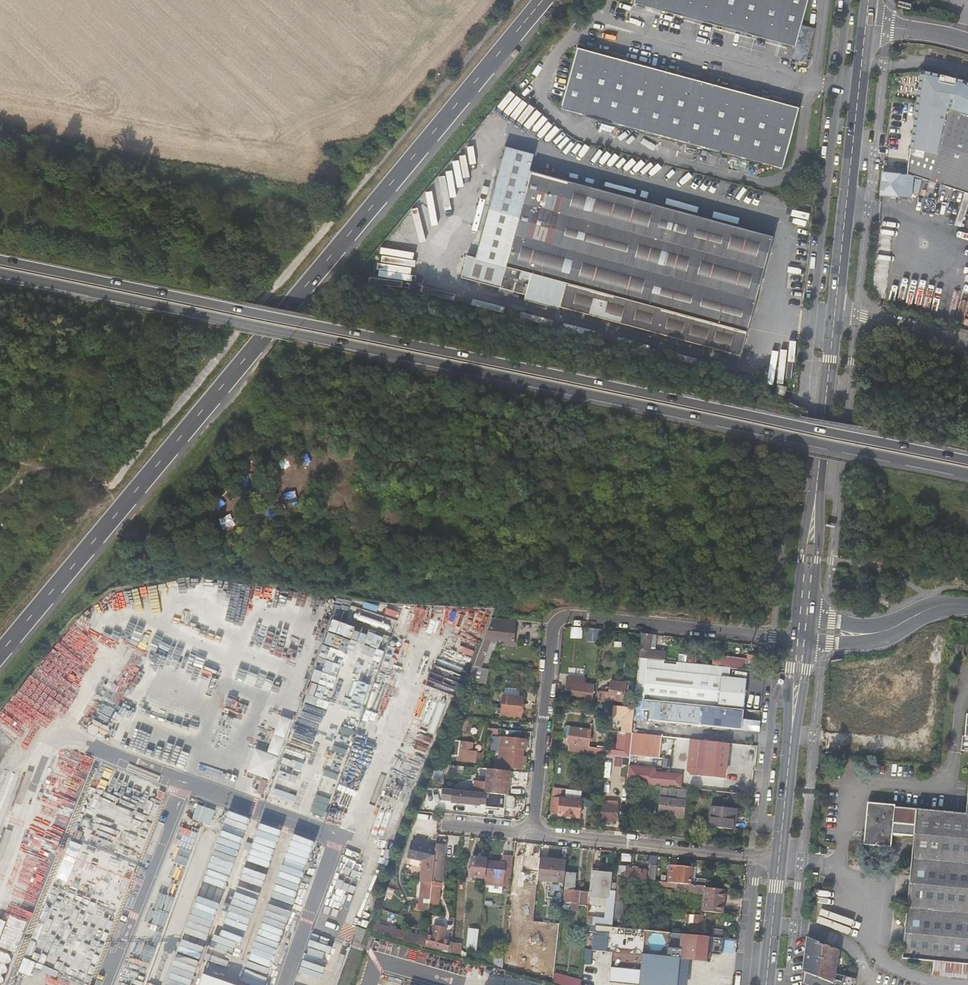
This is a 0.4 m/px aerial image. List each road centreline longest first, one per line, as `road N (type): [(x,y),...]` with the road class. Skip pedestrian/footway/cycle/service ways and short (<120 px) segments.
road 1 (motorway): [(967,464),(0,264)]
road 2 (motorway): [(0,273),(967,472)]
road 3 (trunk): [(0,654),(543,0)]
road 4 (track): [(509,0),(111,484),(28,466),(0,490)]
road 5 (residential): [(801,641),(571,616),(555,623),(533,835)]
road 6 (tertiary): [(836,309),(802,628)]
road 7 (tertiary): [(866,25),(836,309)]
road 8 (residential): [(533,835),(779,857)]
road 9 (tertiary): [(801,641),(779,857)]
road 10 (unclassified): [(967,607),(937,606),(862,634),(802,628)]
road 11 (residential): [(967,345),(836,309)]
road 12 (tertiary): [(779,857),(766,984)]

